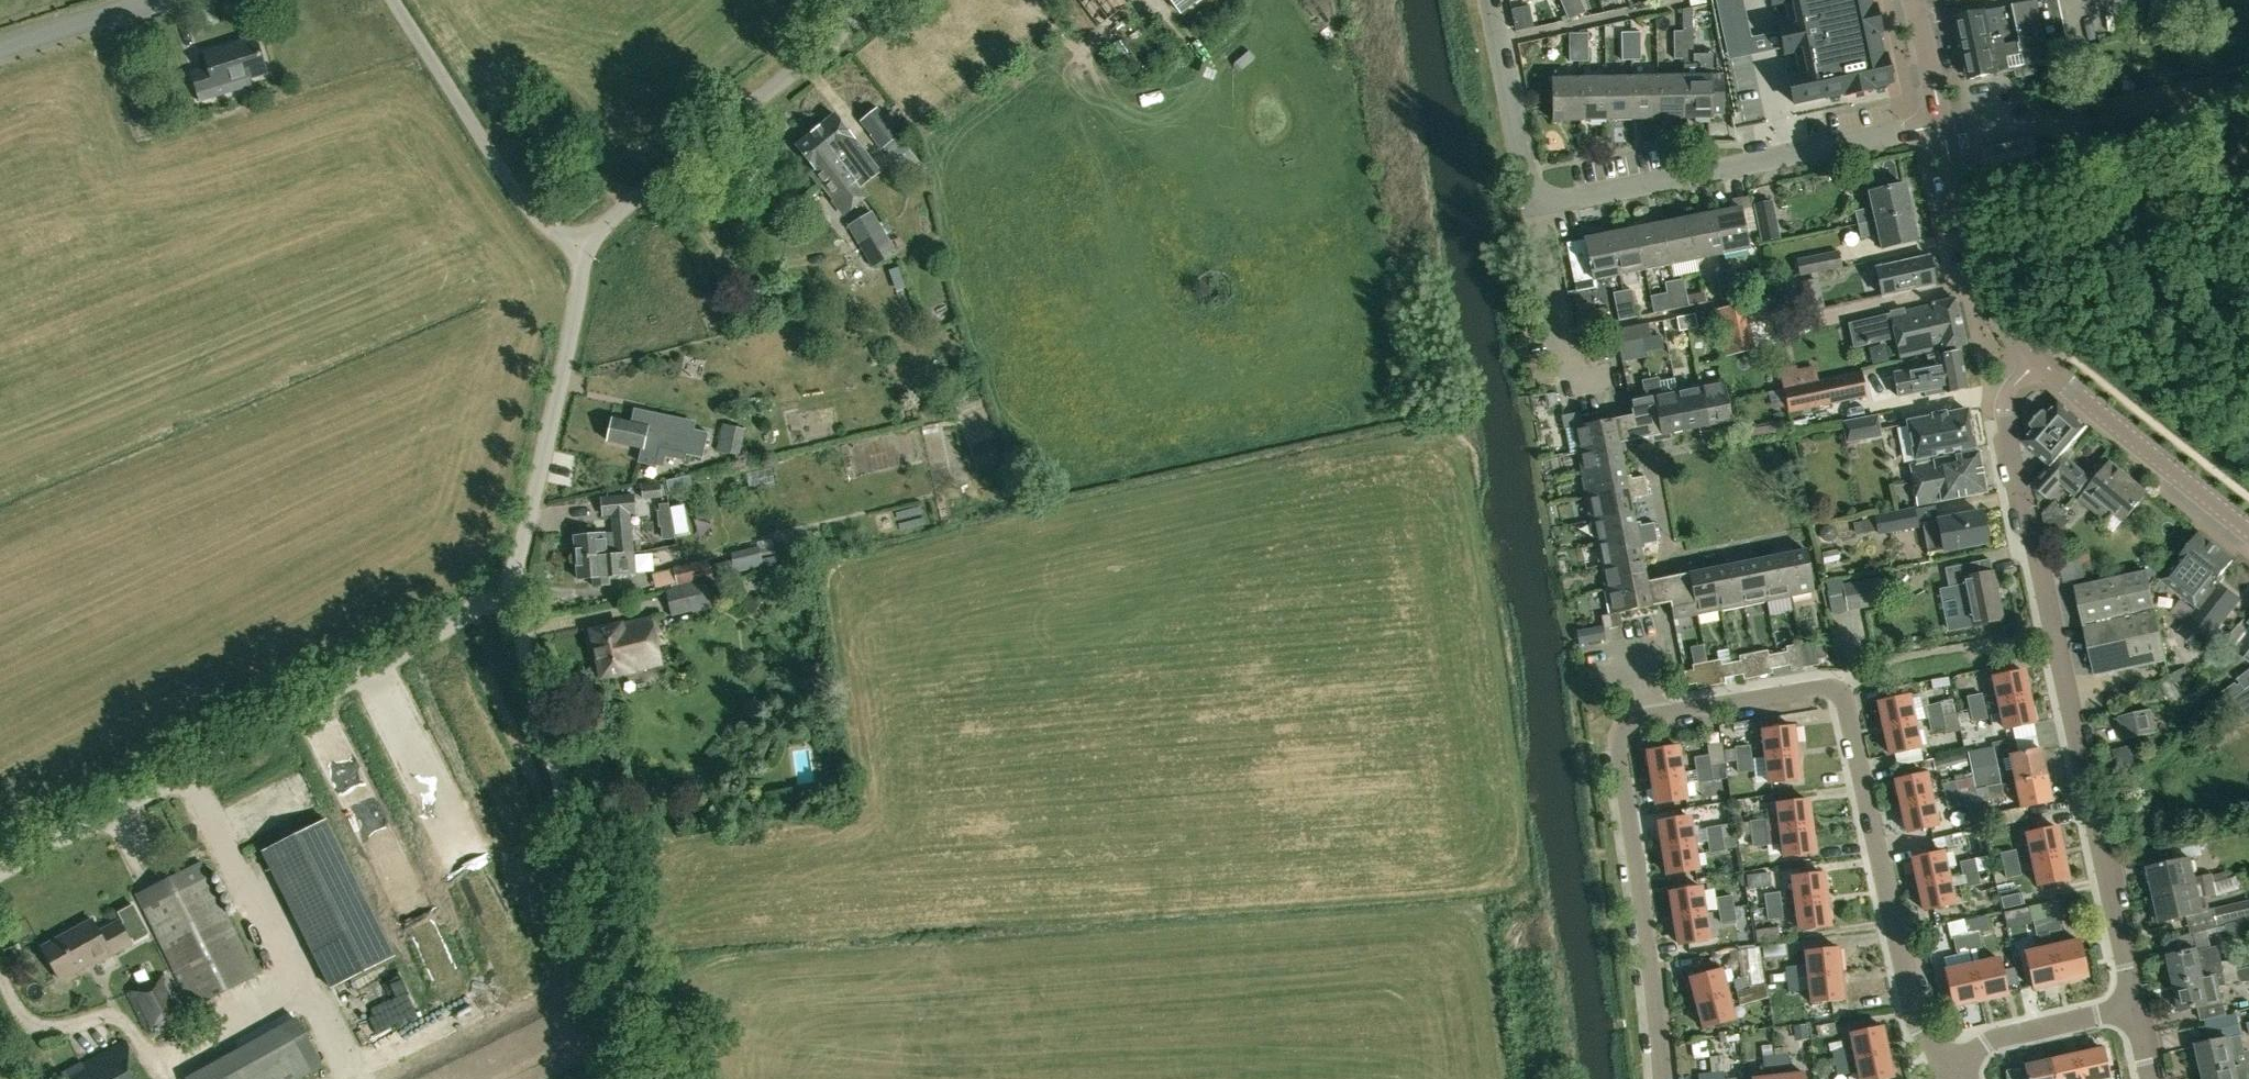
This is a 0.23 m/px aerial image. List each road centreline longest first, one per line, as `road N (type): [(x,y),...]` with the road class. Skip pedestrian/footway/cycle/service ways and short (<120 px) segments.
road 1 (unclassified): [(0,872),(452,626),(504,587),(519,559),(585,242)]
road 2 (residential): [(2134,1008),(2005,417),(2011,387),(2042,358)]
road 3 (residential): [(1653,714),(1824,685),(1844,693),(1921,1031),(1949,1071)]
road 4 (track): [(652,1078),(504,587)]
road 5 (residential): [(1942,120),(1534,211)]
road 6 (residential): [(1662,1078),(1618,737),(1630,720),(1653,714)]
road 7 (unclassified): [(585,242),(879,0)]
road 8 (unclassified): [(585,242),(546,230),(394,0)]
road 9 (tertiary): [(2248,528),(2042,358)]
road 10 (tertiary): [(2042,358),(1979,266),(1942,120)]
road 11 (residential): [(1616,383),(1578,391),(1534,211)]
road 12 (residential): [(1534,211),(1491,0)]
road 13 (residential): [(1949,1071),(1987,1041),(2134,1008)]
road 14 (unclassified): [(146,0),(0,47)]
road 15 (tertiary): [(1942,120),(1914,0)]

